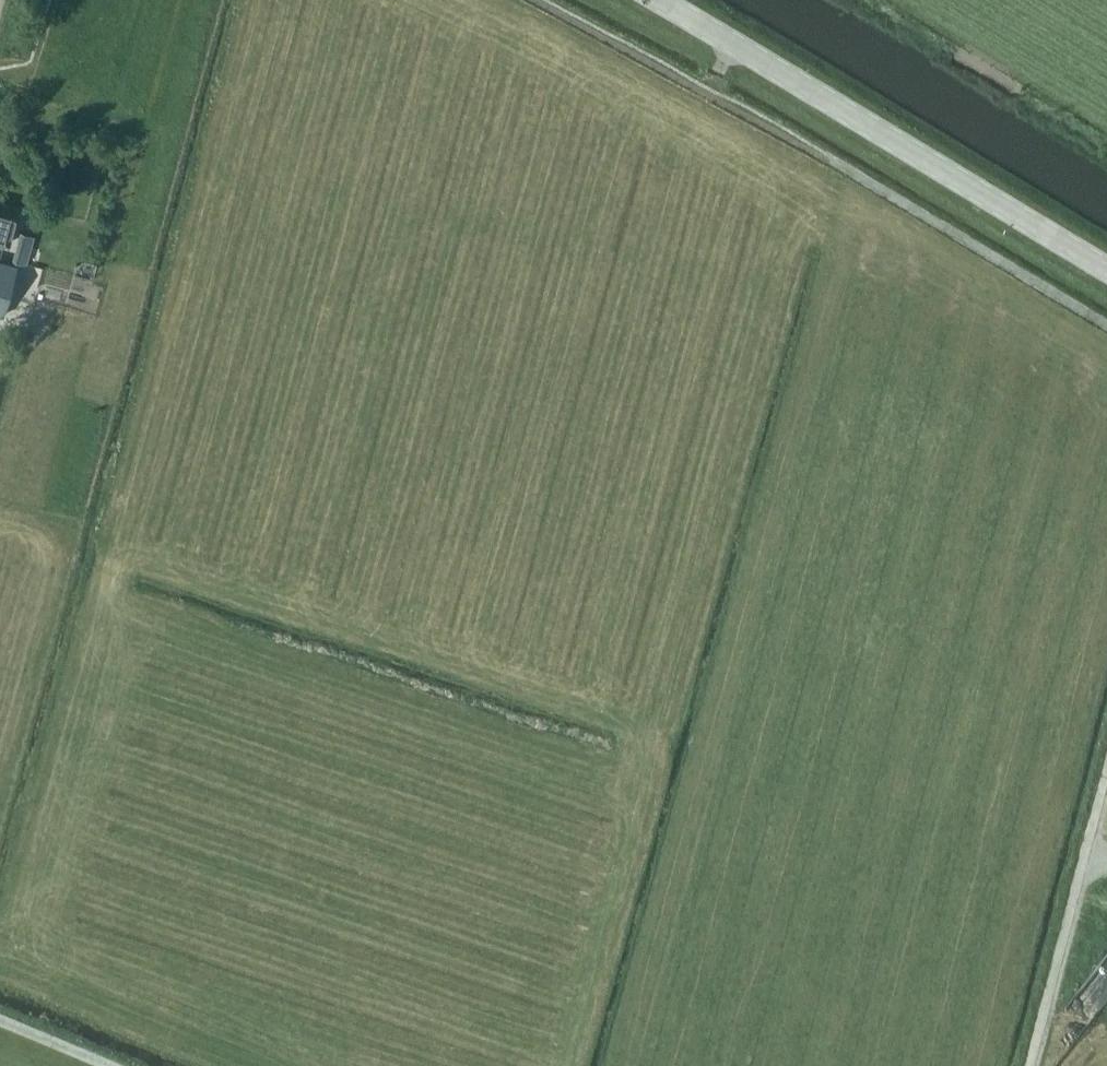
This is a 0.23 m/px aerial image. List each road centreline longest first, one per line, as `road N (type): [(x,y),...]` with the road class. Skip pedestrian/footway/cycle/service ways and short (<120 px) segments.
road 1 (secondary): [(1106,270),(650,0)]

